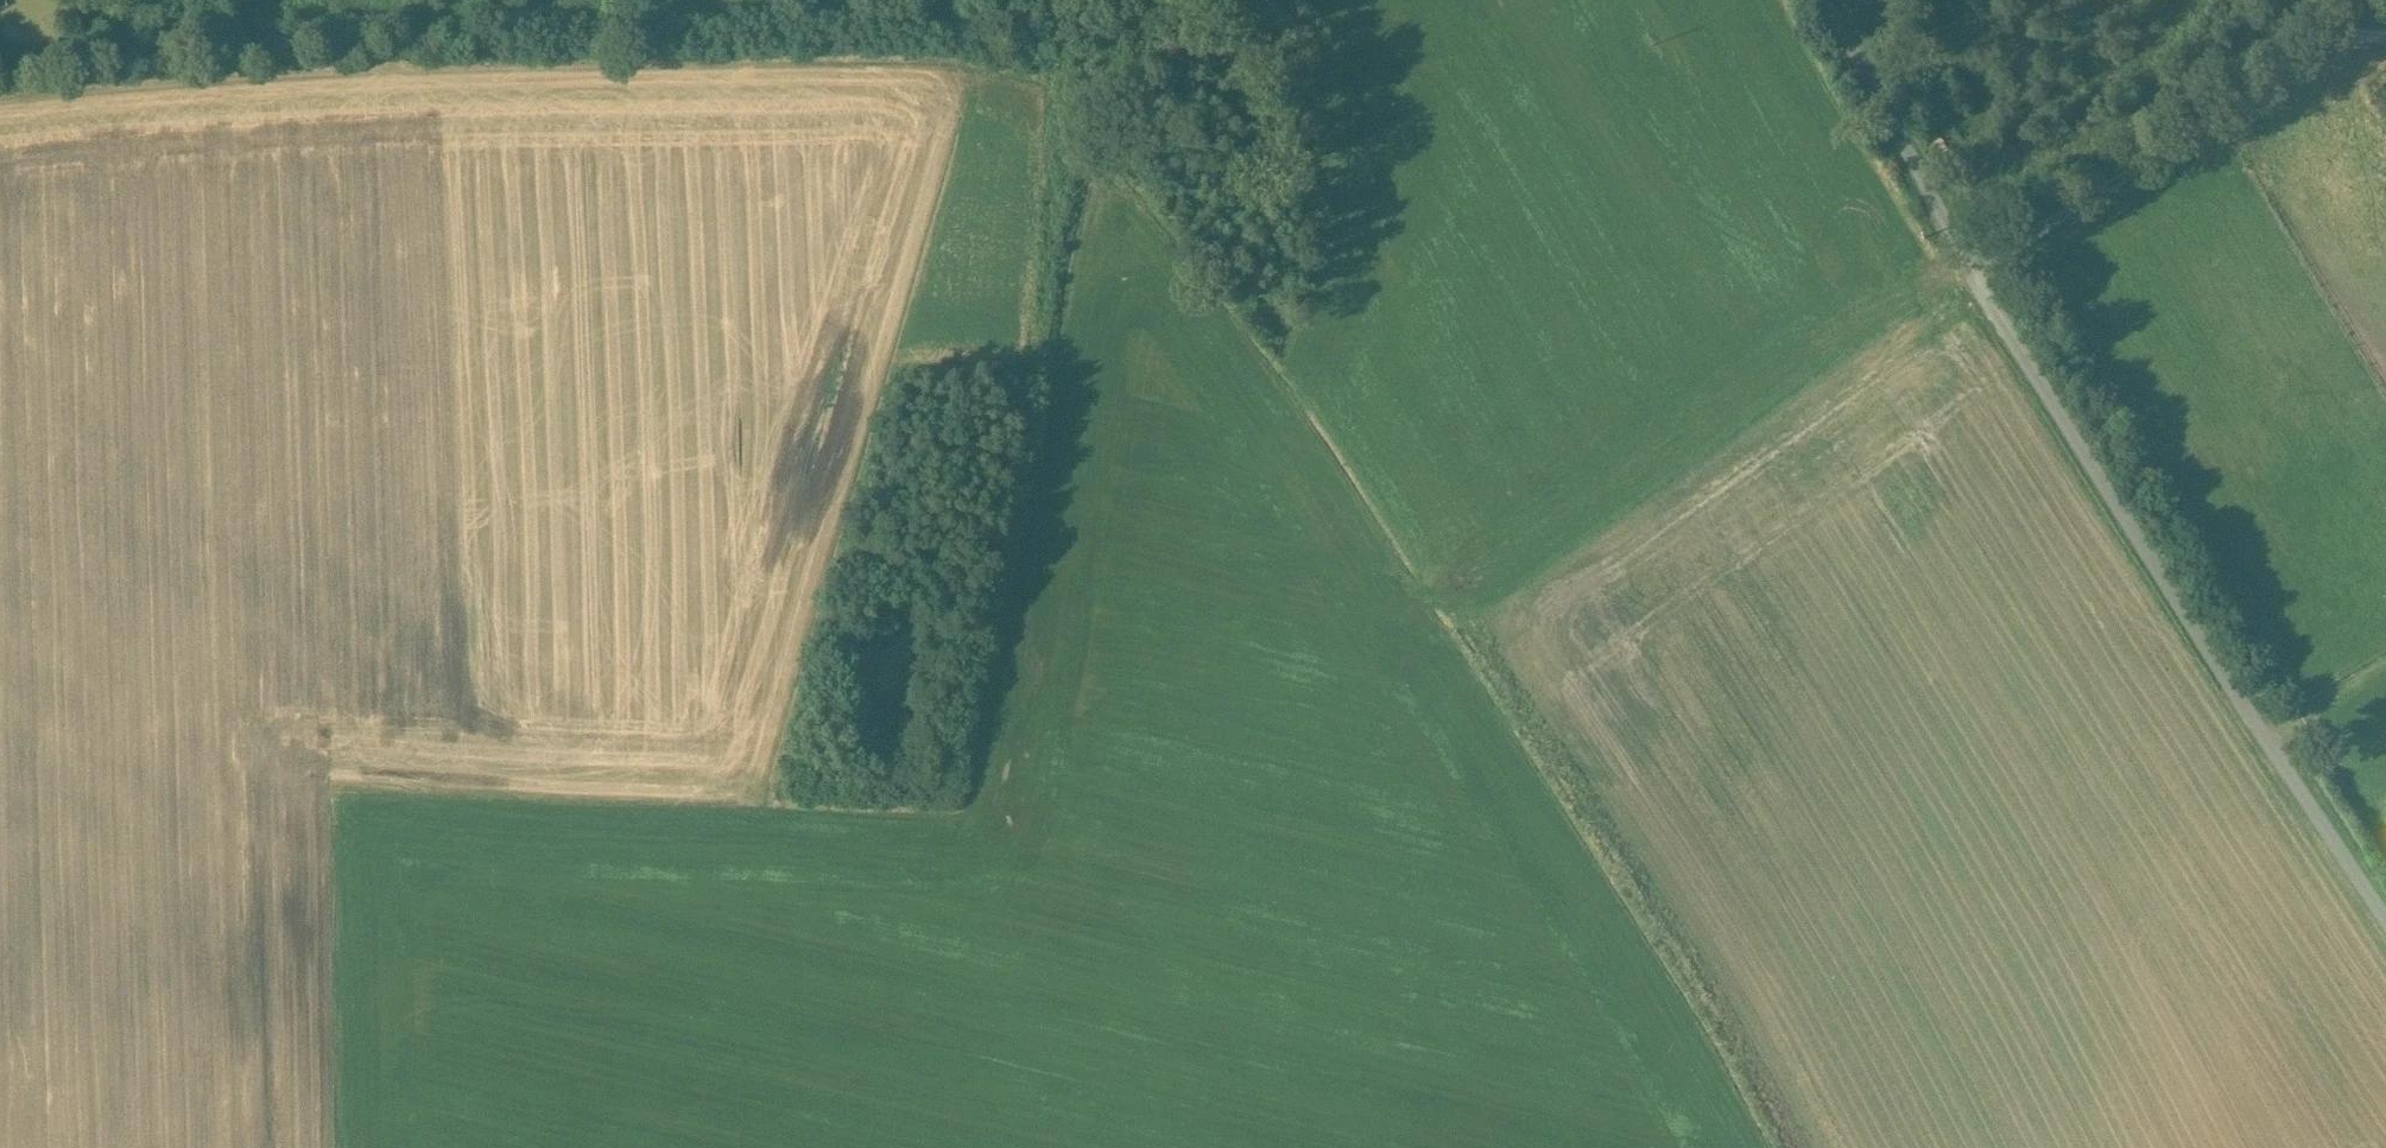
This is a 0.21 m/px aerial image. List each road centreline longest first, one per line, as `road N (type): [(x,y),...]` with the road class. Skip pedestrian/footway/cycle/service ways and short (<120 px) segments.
road 1 (unclassified): [(1815,0),(1972,273),(2232,646),(2385,925)]
road 2 (track): [(1972,273),(2342,41),(2385,34)]

